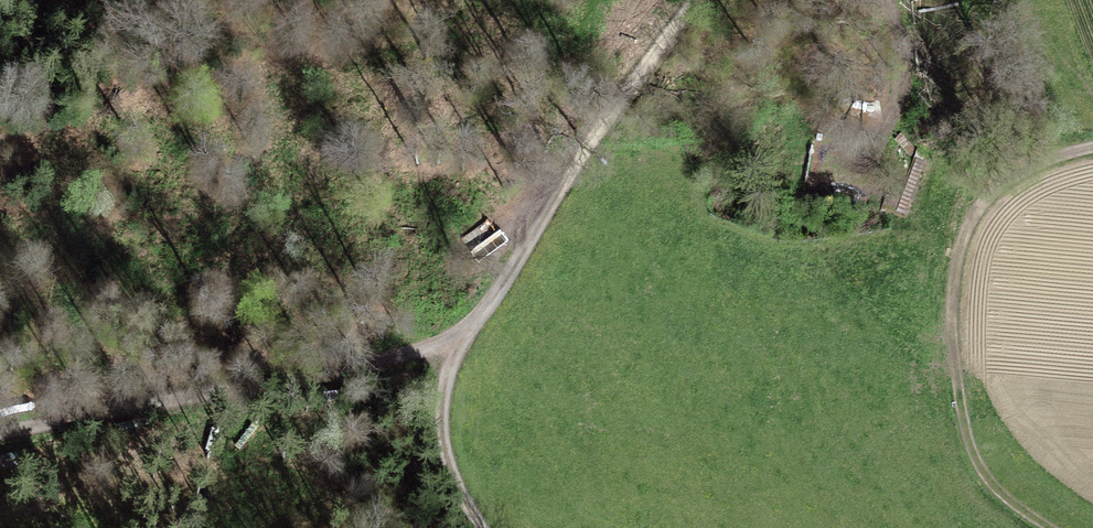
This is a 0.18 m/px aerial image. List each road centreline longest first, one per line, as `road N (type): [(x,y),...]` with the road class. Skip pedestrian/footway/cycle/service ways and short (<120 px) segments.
road 1 (track): [(683,0),(437,385),(456,475),(490,527)]
road 2 (track): [(0,446),(157,413),(437,385)]
road 3 (track): [(1092,156),(987,215),(963,274),(959,417)]

